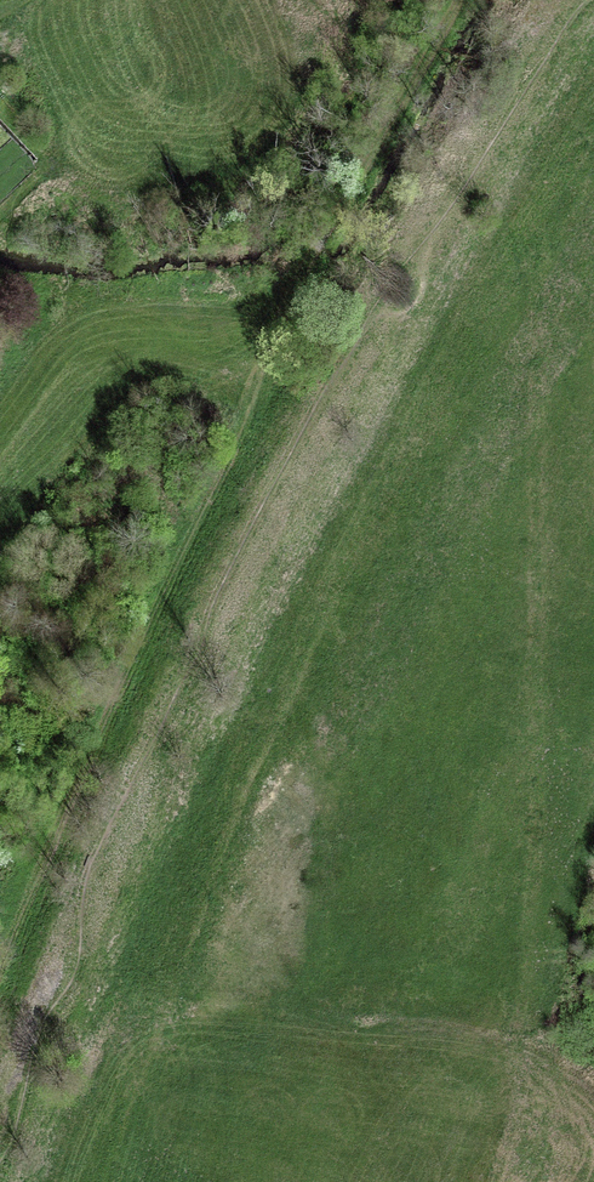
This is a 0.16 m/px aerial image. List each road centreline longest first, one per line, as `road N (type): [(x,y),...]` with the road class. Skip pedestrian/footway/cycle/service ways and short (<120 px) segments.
road 1 (track): [(593,134),(295,626),(106,1086),(81,1181)]
road 2 (track): [(0,959),(91,733),(213,484),(285,302),(349,177),(468,0)]

